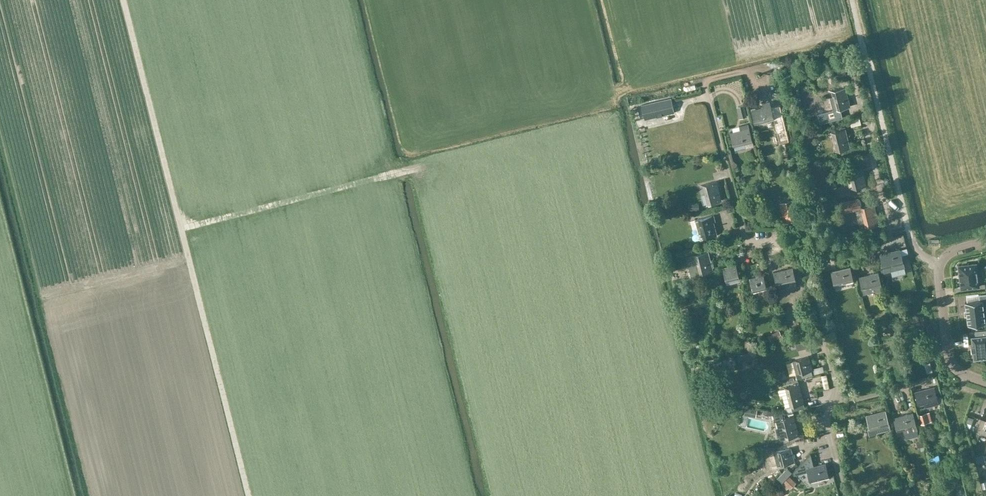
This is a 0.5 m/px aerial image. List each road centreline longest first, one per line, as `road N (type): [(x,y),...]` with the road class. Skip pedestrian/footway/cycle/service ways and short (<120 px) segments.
road 1 (track): [(183,228),(251,495)]
road 2 (track): [(420,169),(183,228)]
road 3 (residential): [(806,265),(787,242),(747,242),(704,81)]
road 4 (track): [(183,228),(125,0)]
road 5 (residential): [(834,402),(806,265)]
road 6 (residential): [(940,264),(950,361),(985,382)]

